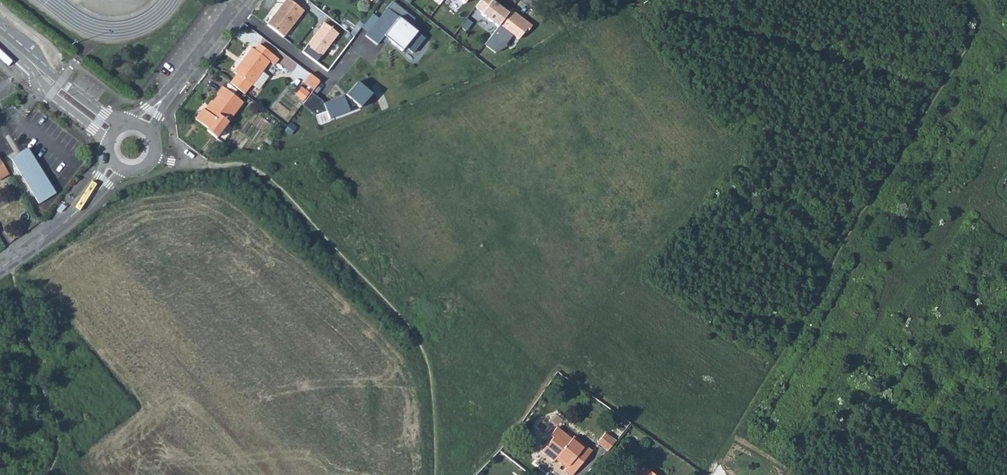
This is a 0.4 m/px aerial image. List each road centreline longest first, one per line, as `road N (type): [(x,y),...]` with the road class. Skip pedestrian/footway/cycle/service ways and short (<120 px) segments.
road 1 (track): [(662,0),(650,16),(627,21),(615,11),(491,83),(404,119),(238,164),(170,168),(149,160)]
road 2 (residential): [(242,0),(139,128)]
road 3 (residential): [(115,160),(78,209),(0,265)]

